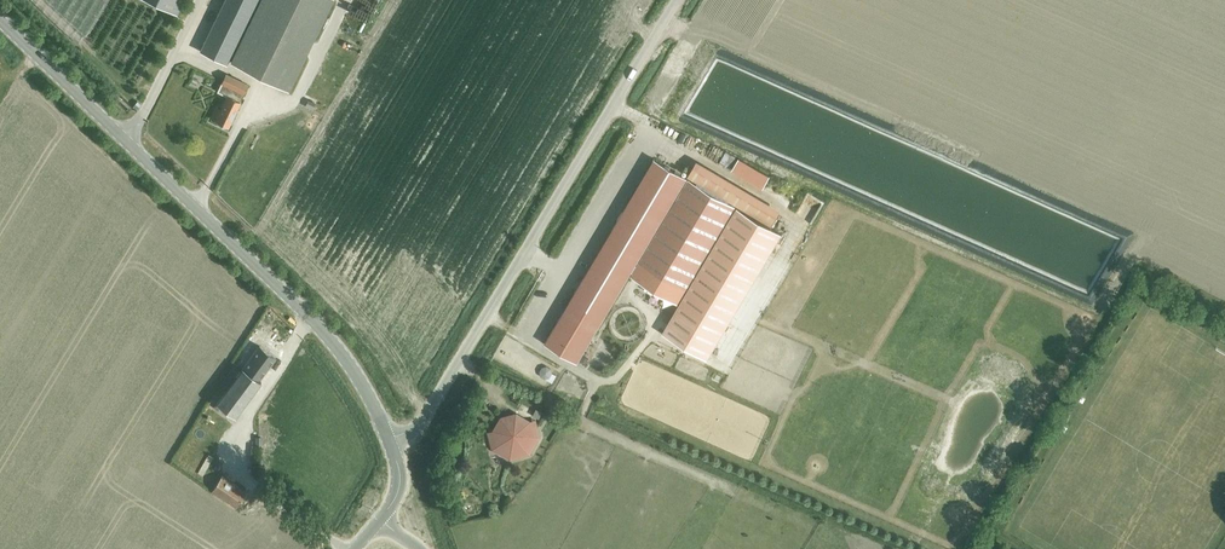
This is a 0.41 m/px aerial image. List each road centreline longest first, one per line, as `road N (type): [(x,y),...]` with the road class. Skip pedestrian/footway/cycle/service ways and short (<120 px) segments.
road 1 (tertiary): [(393,447),(337,350),(0,20)]
road 2 (unclassified): [(393,447),(410,438),(679,0)]

